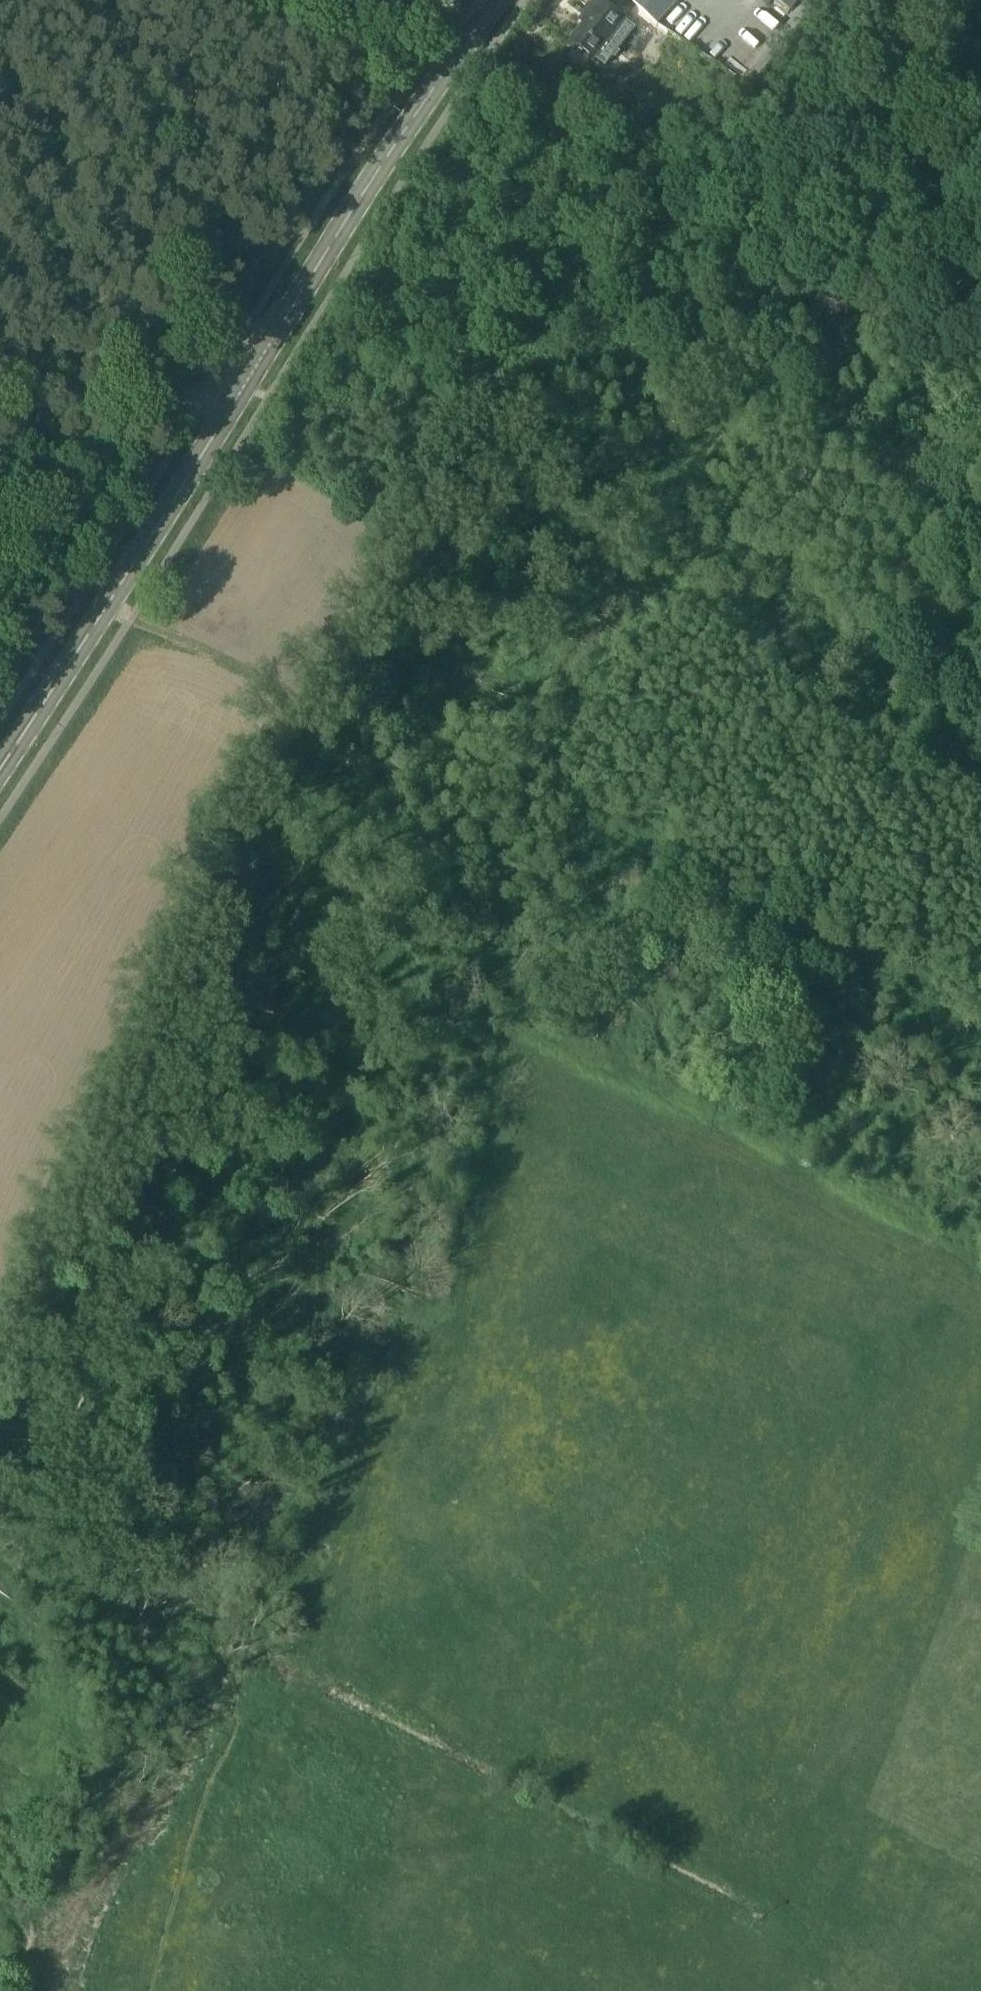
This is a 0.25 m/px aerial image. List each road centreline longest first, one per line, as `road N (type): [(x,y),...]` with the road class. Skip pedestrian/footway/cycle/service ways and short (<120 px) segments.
road 1 (secondary): [(0,778),(358,220),(510,0)]
road 2 (track): [(471,56),(506,74),(695,127),(856,221),(980,267)]

